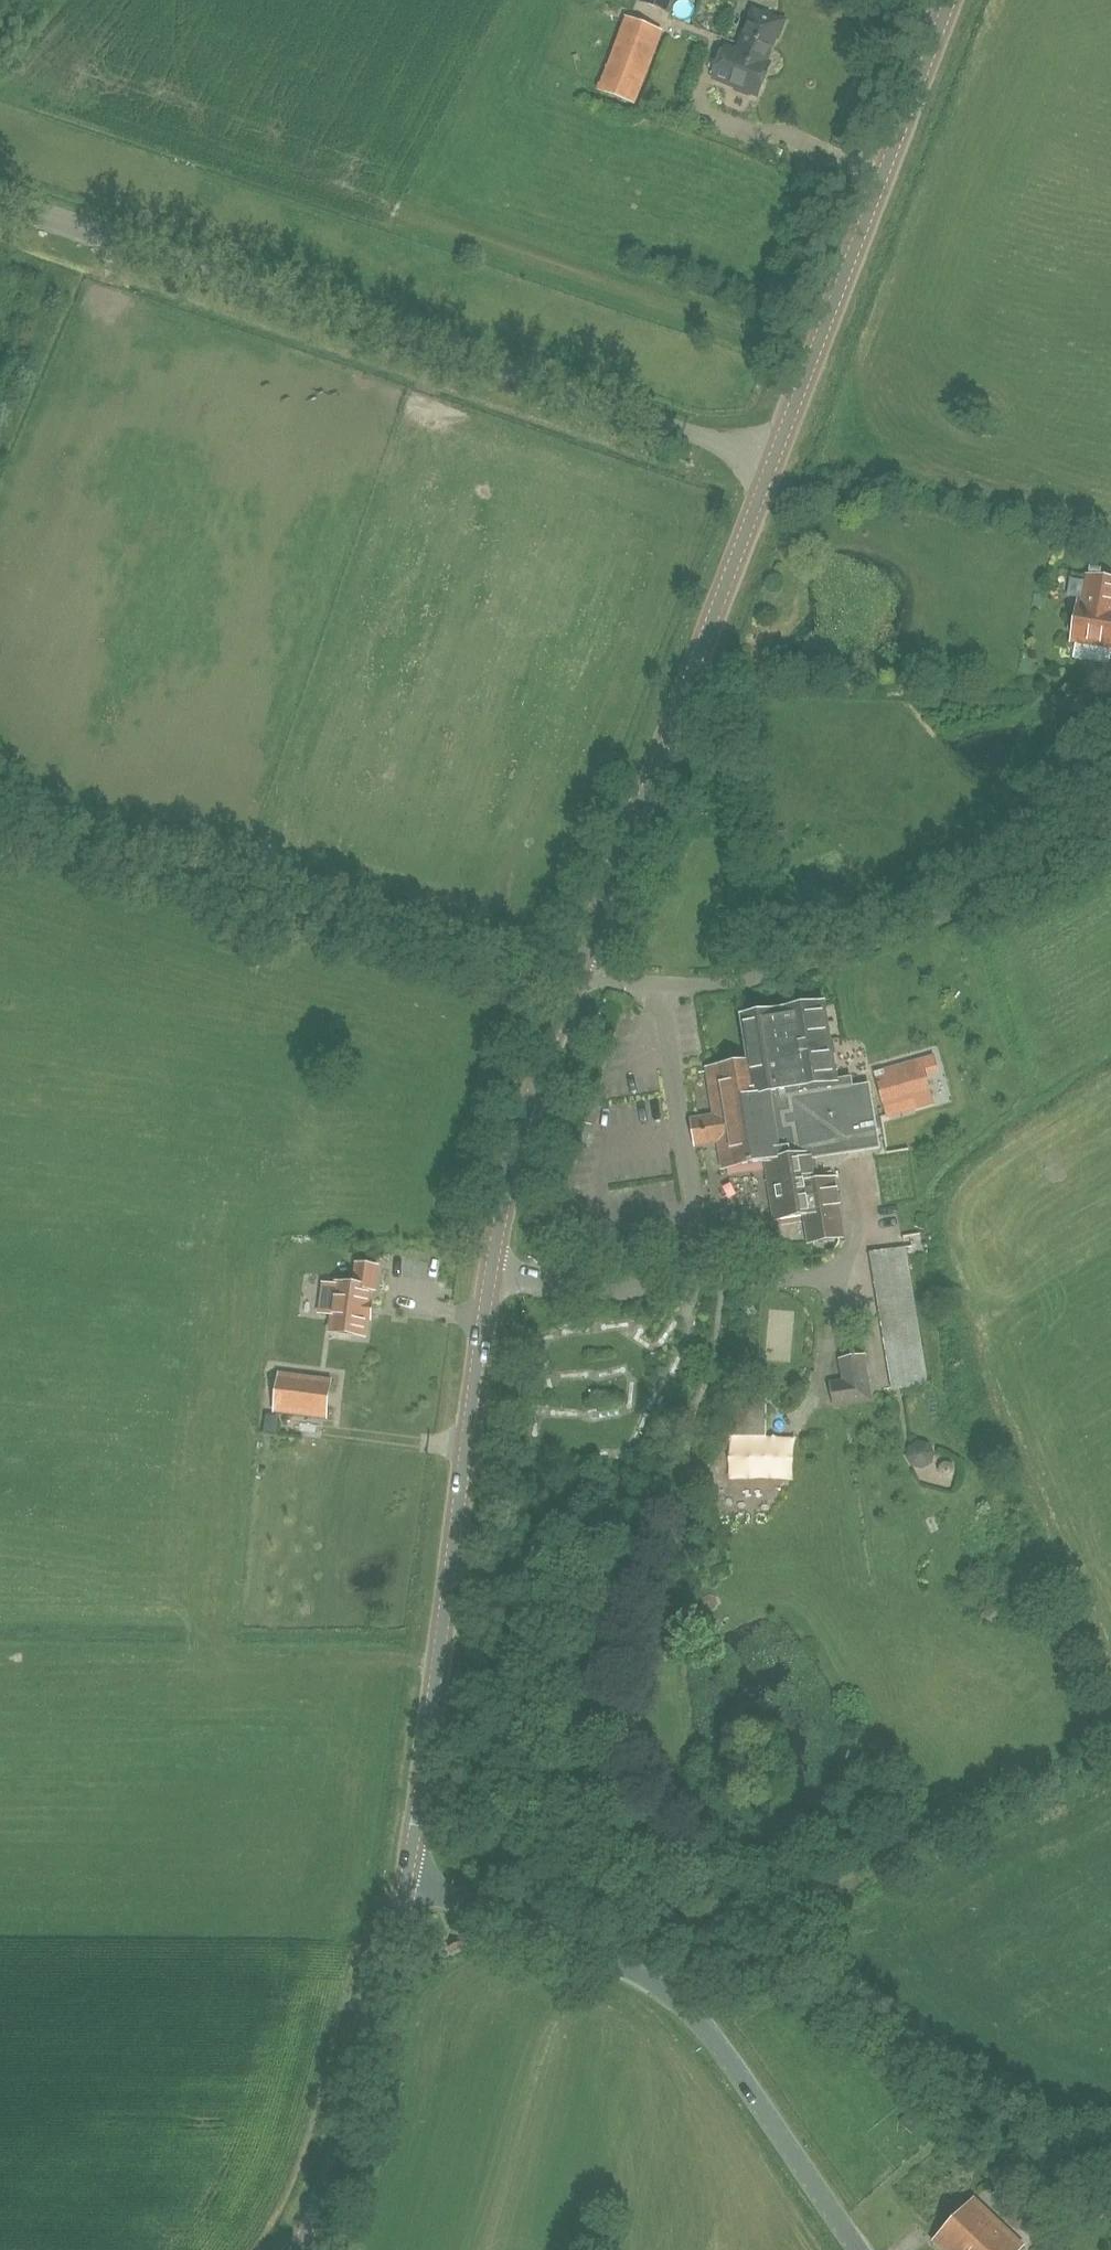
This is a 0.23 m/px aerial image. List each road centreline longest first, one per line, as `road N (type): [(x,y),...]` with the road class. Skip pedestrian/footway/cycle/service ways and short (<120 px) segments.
road 1 (tertiary): [(564,992),(950,0)]
road 2 (tertiary): [(406,1886),(496,1233),(564,992)]
road 3 (unclassified): [(856,2249),(717,2044),(676,1998),(406,1886)]
road 4 (unclassified): [(564,992),(652,1007),(829,985),(1003,917),(1110,853)]
road 5 (tertiary): [(296,2249),(361,2084),(406,1886)]

